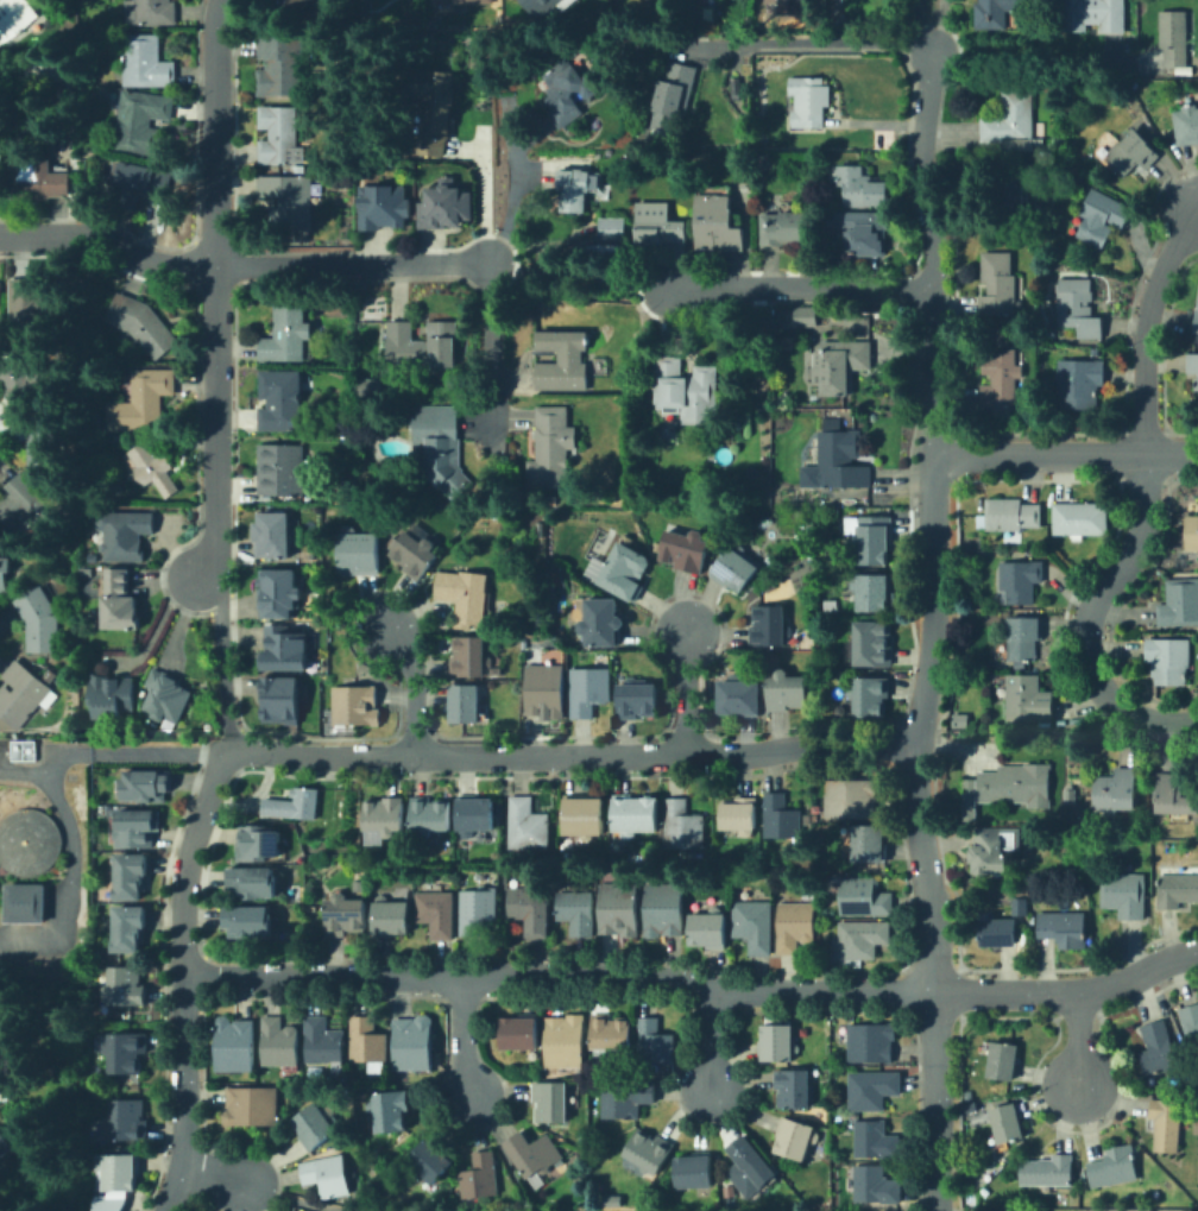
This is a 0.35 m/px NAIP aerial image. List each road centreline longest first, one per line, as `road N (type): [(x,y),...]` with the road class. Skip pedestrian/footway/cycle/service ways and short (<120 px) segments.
road 1 (residential): [(928,40),(920,153),(934,285),(935,668),(909,749),(929,907),(936,1210)]
road 2 (residential): [(1197,953),(1128,983),(1072,995),(712,992),(654,978),(190,976)]
road 3 (residential): [(909,749),(319,761),(229,752)]
road 4 (residential): [(226,0),(213,266),(216,551),(200,579)]
road 5 (residential): [(0,235),(86,236),(181,266),(493,265)]
road 6 (residential): [(229,752),(193,852),(185,907),(189,1116),(182,1177),(166,1210)]
road 7 (residential): [(1197,725),(1143,721),(1123,711),(1089,660),(1092,605),(1145,518),(1143,455)]
road 8 (residential): [(934,285),(668,289)]
road 9 (residential): [(1197,456),(934,455)]
road 10 (residential): [(1143,455),(1147,307),(1173,239),(1197,211)]
road 11 (residential): [(415,759),(416,675),(390,630)]
road 12 (residential): [(692,757),(692,630)]

